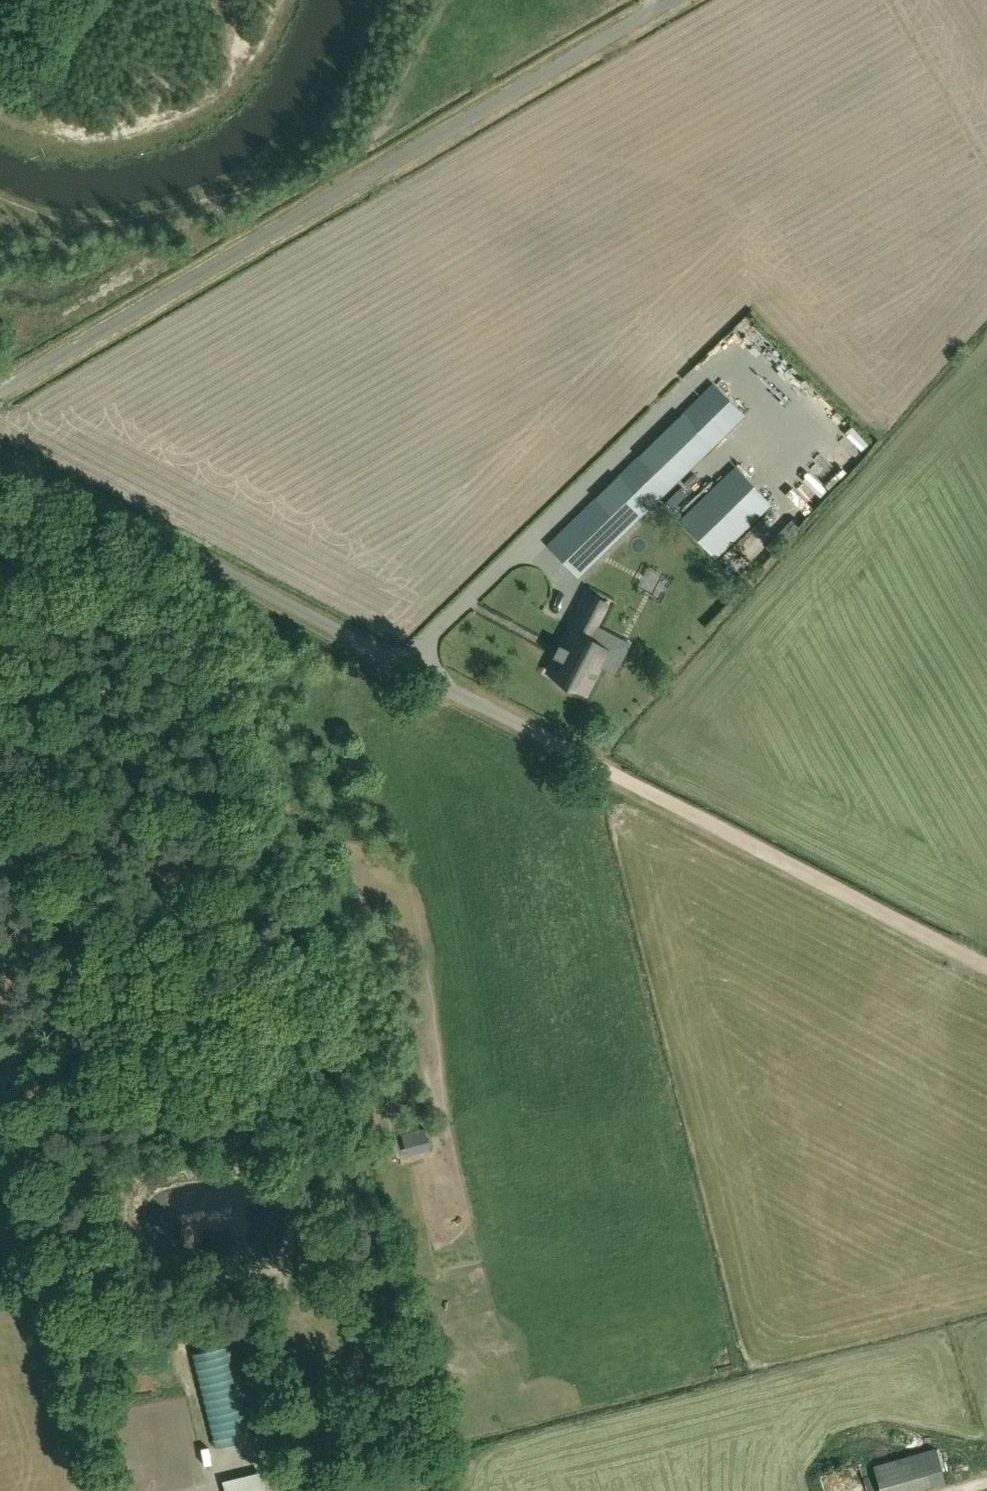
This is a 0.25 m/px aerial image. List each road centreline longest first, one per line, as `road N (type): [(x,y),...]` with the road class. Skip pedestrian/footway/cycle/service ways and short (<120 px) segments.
road 1 (unclassified): [(0,390),(669,0)]
road 2 (unclassified): [(522,729),(0,457)]
road 3 (track): [(986,969),(522,729)]

